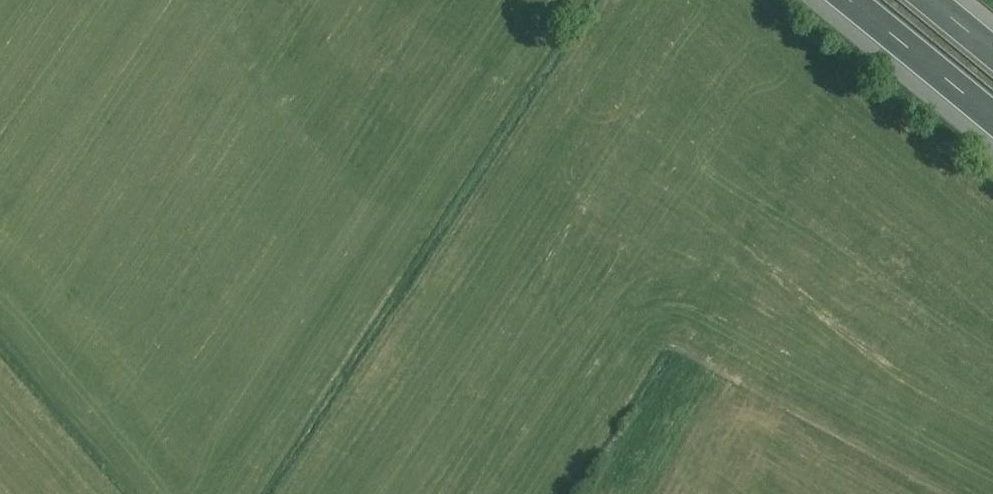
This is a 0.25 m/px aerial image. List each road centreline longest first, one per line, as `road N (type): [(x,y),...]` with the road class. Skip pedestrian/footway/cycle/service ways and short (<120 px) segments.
road 1 (motorway): [(853,0),(992,114)]

